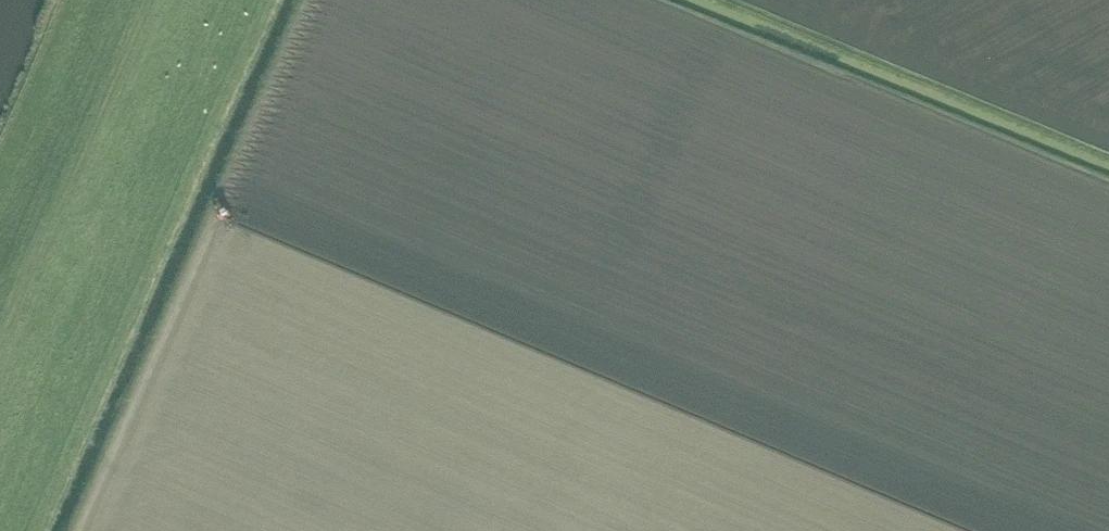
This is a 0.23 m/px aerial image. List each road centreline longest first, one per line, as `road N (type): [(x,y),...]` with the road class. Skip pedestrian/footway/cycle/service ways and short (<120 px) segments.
road 1 (track): [(149,0),(0,327)]

